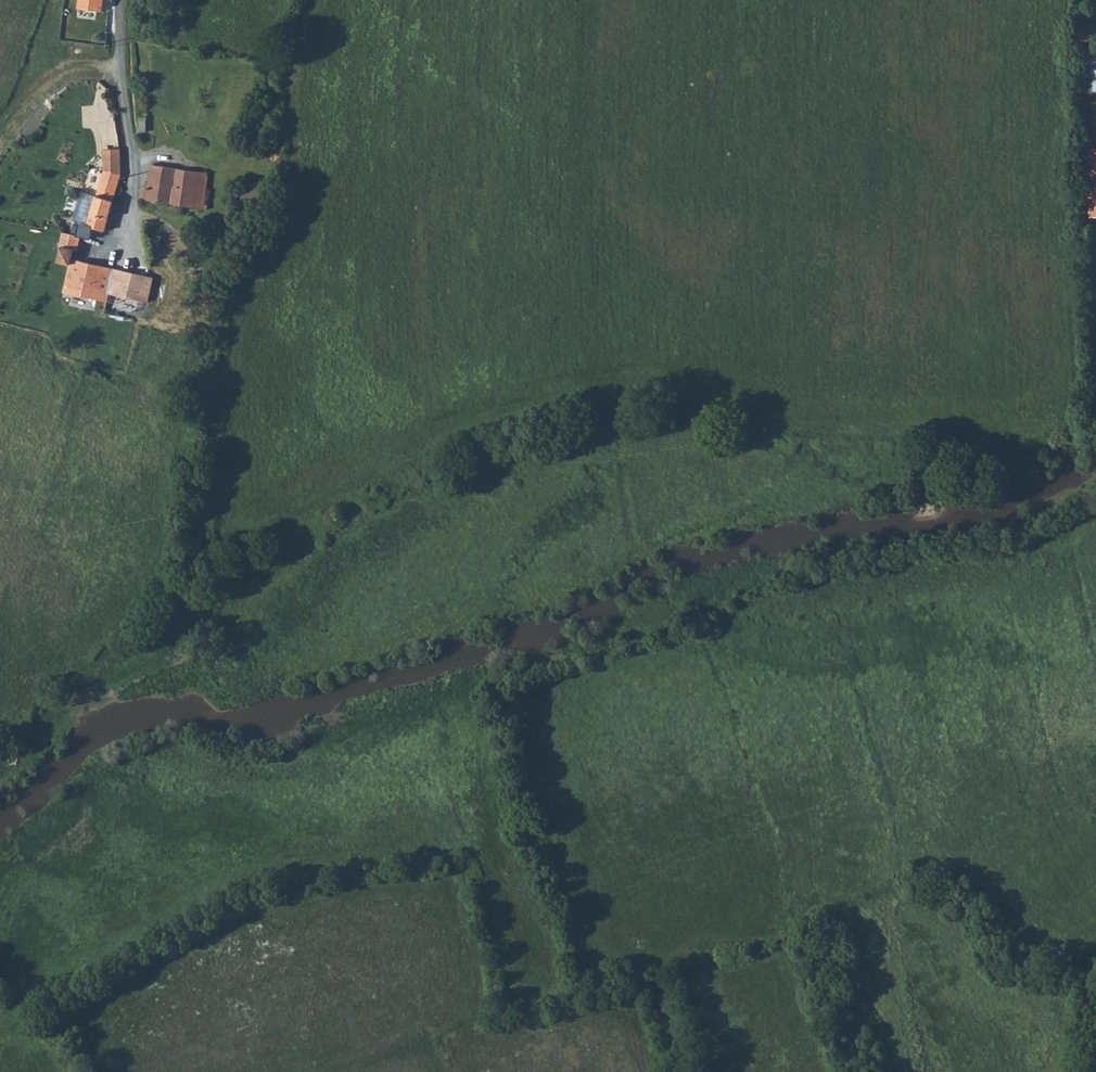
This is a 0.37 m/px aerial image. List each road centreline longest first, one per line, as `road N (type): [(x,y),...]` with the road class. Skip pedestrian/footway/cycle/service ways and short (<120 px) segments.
road 1 (unclassified): [(121,0),(136,175),(133,260)]

